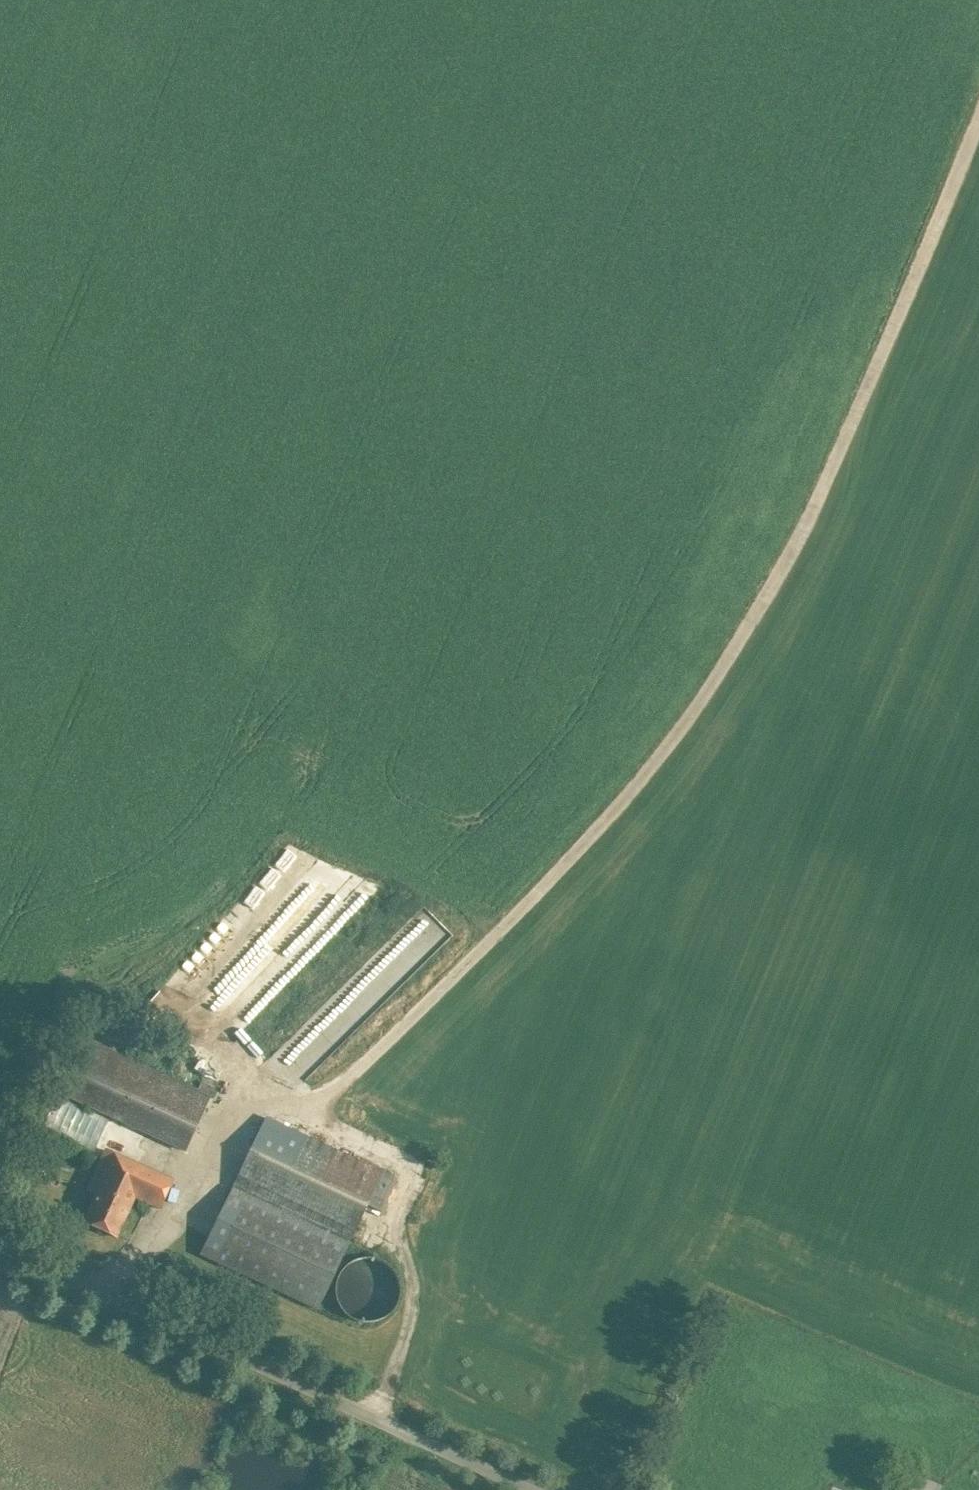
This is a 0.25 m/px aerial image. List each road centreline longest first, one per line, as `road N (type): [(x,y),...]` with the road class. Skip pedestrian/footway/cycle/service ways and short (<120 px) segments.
road 1 (track): [(250,1096),(305,1113),(331,1094),(578,847),(653,758),(730,647),(834,461),(978,112)]
road 2 (unclassified): [(530,1489),(107,1297)]

